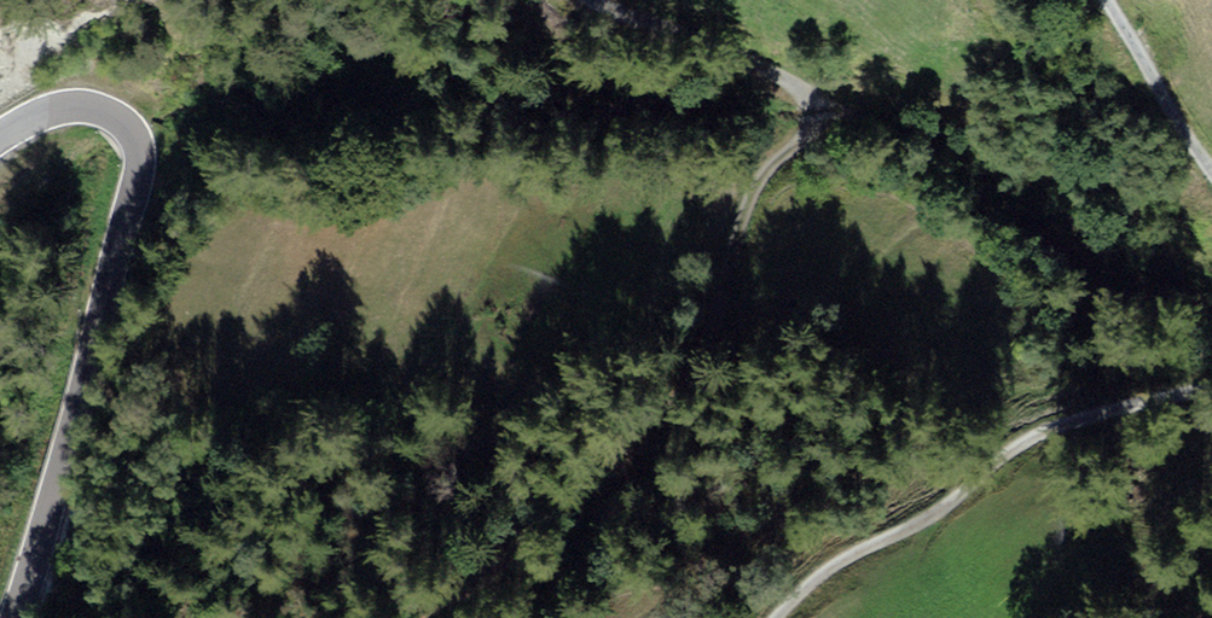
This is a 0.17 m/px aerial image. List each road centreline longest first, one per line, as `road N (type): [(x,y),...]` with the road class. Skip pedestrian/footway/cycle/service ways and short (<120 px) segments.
road 1 (track): [(598,0),(768,68),(802,99),(804,125),(747,191),(692,341),(412,617)]
road 2 (tertiary): [(0,137),(41,109),(76,104),(117,121),(131,160),(7,617)]
road 3 (track): [(783,617),(844,560),(939,512),(1016,439),(1107,405),(1211,386)]
road 4 (track): [(1211,182),(1106,0)]

